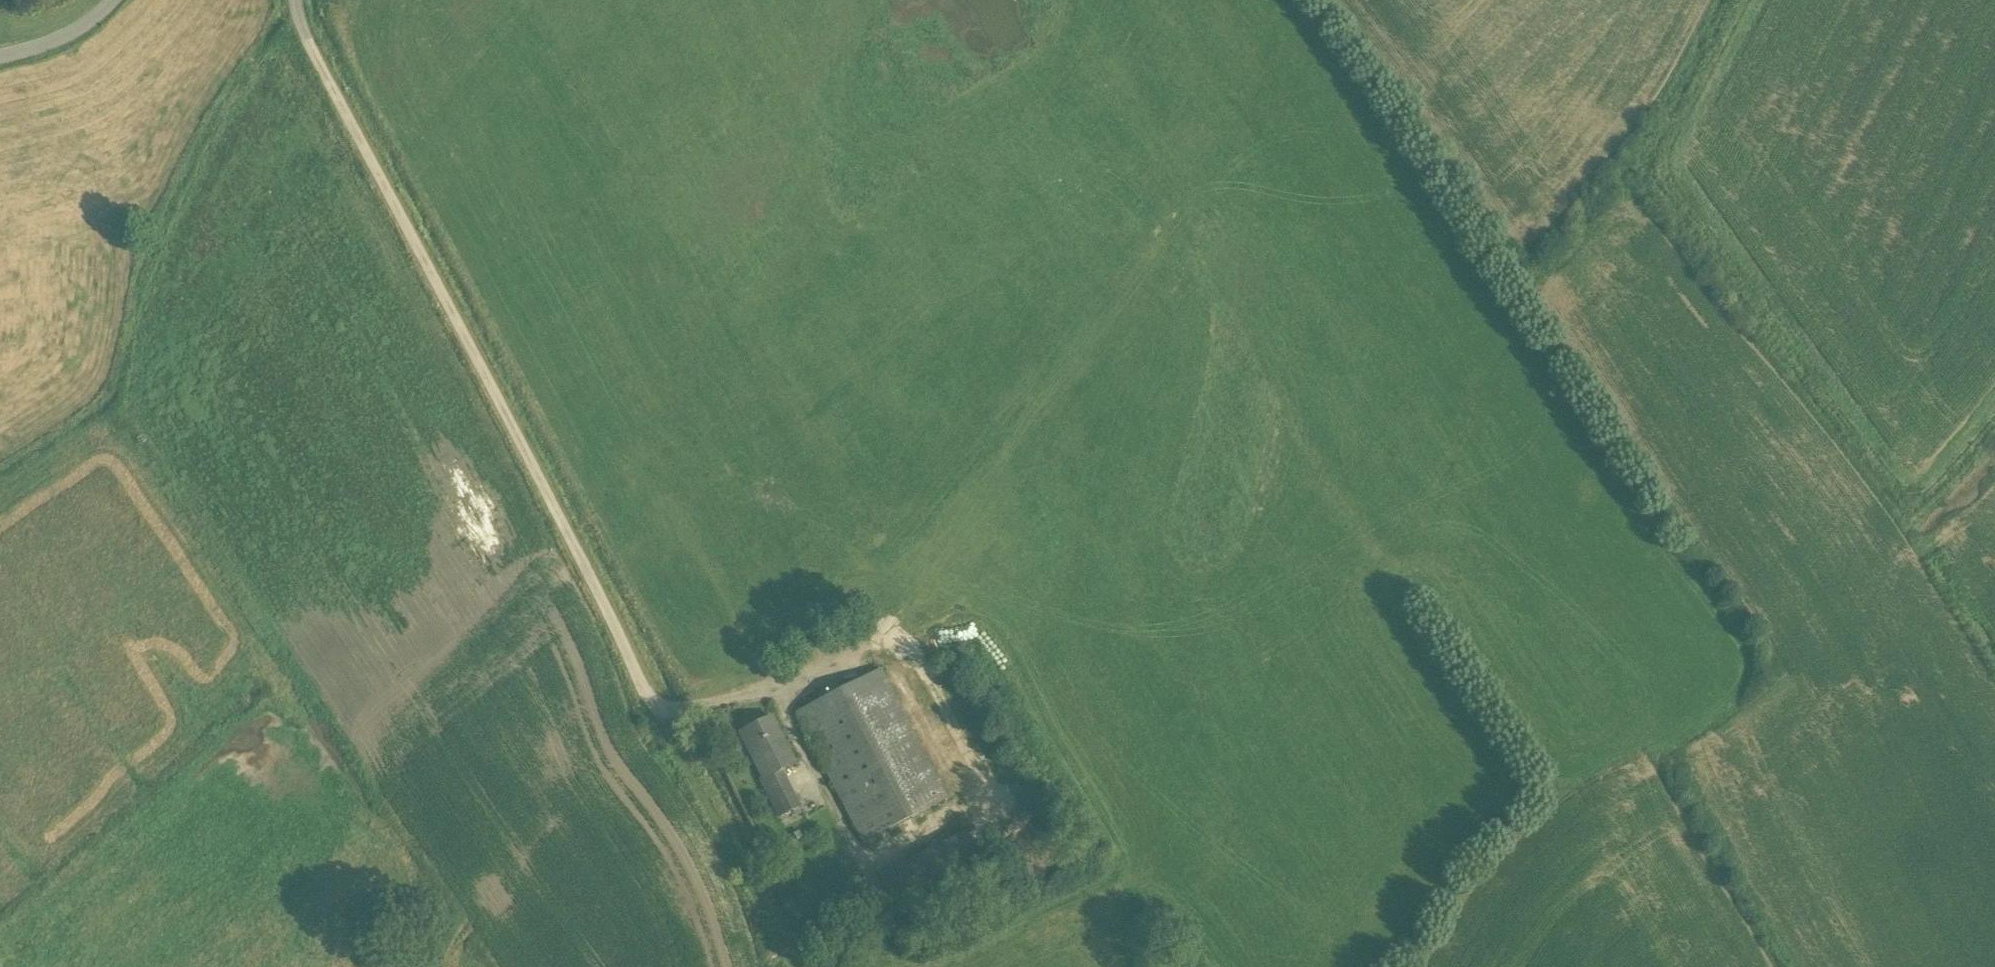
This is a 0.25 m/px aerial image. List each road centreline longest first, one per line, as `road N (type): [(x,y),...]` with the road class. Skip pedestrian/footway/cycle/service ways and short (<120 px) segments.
road 1 (track): [(656,706),(797,966)]
road 2 (residential): [(115,0),(63,36),(0,56)]

